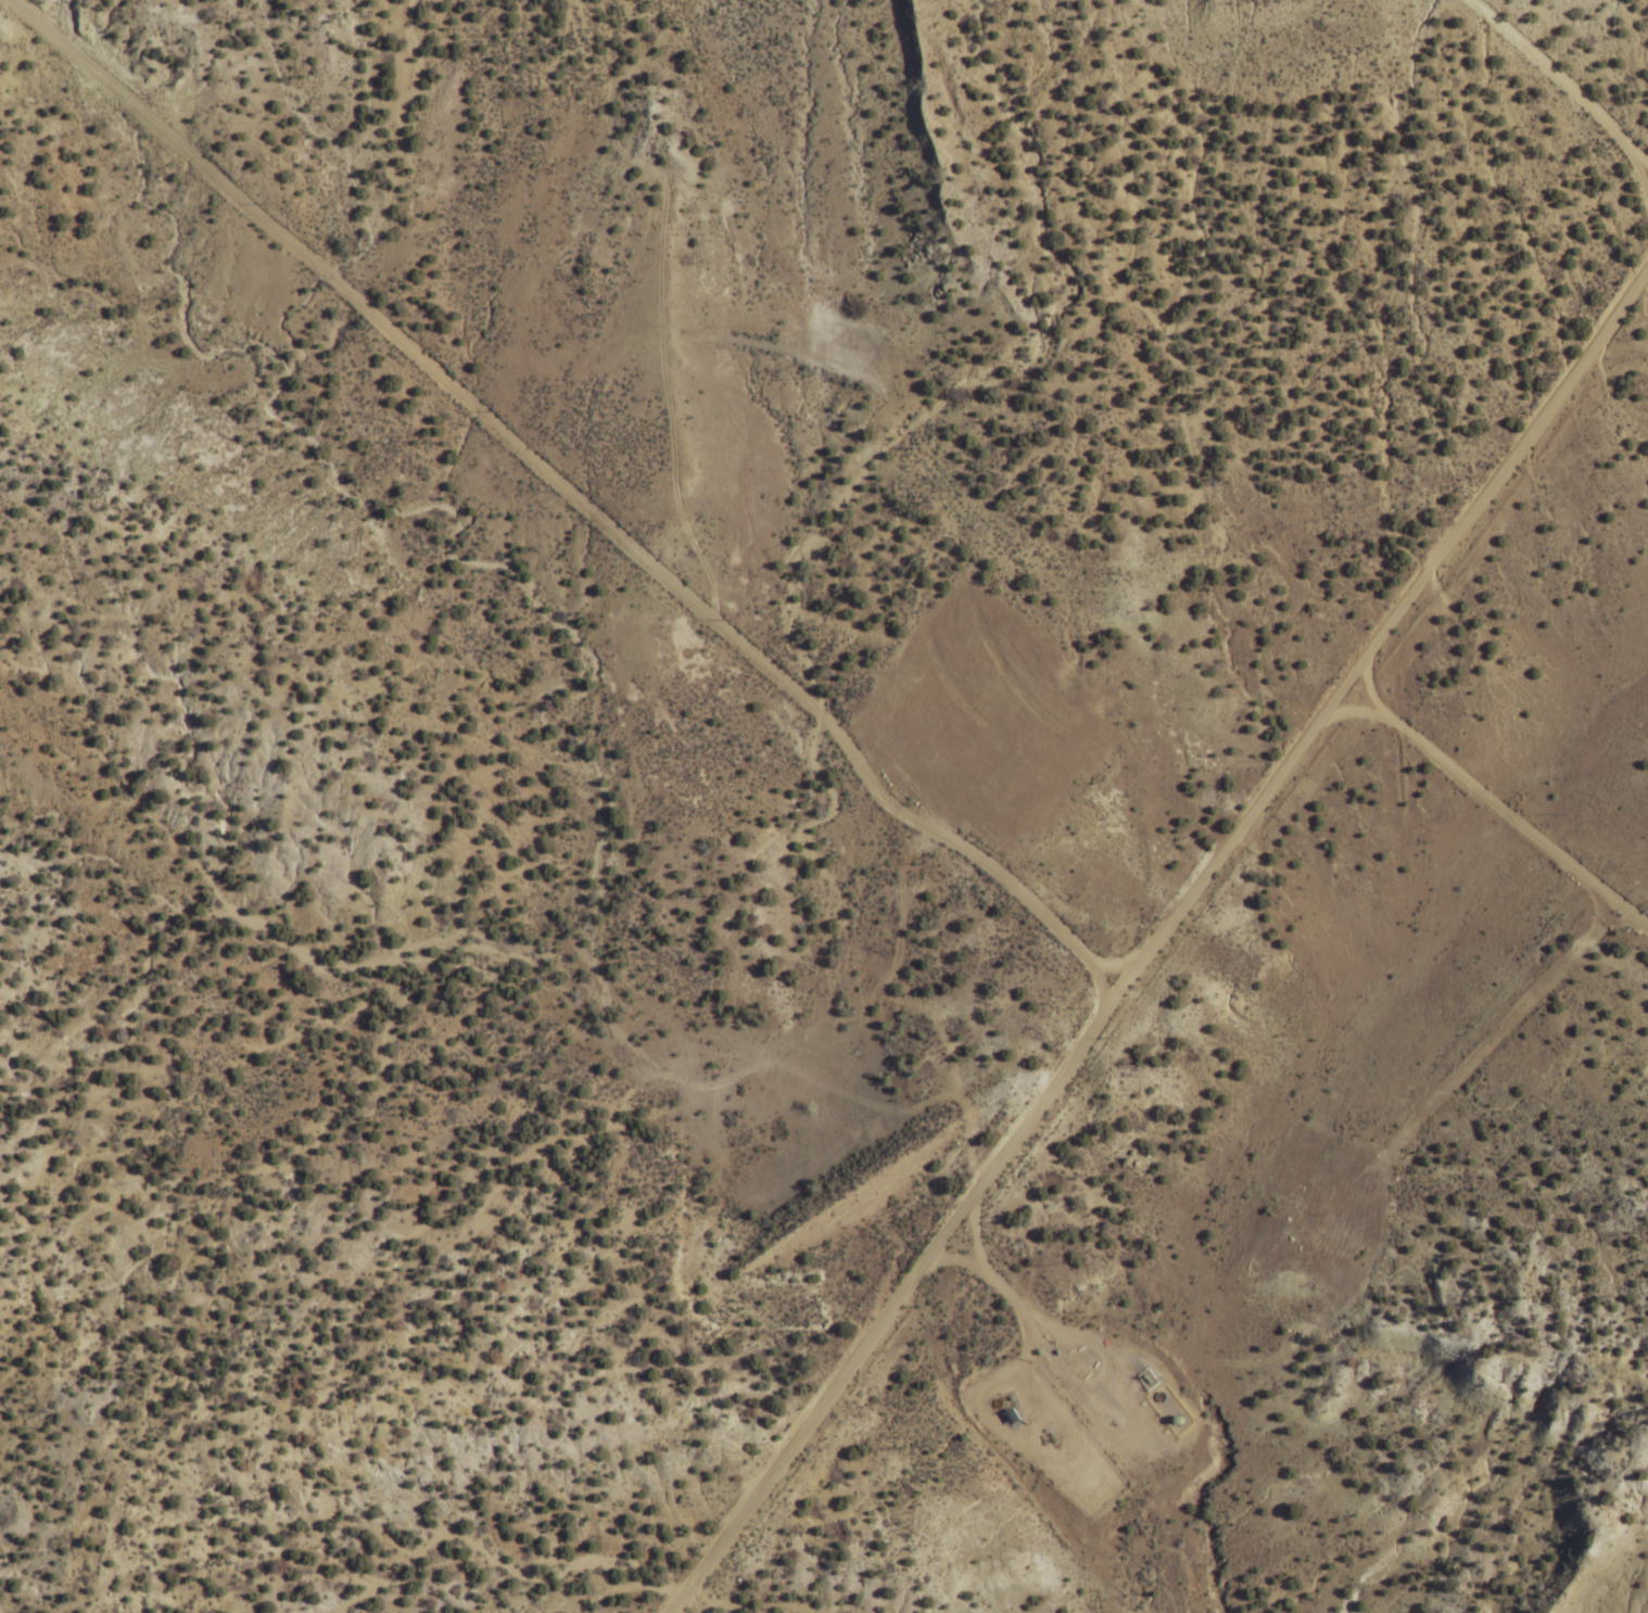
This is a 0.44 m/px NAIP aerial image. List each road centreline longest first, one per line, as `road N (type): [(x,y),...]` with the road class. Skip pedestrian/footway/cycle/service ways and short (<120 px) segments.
road 1 (tertiary): [(660,1612),(1647,256)]
road 2 (residential): [(1112,989),(777,657),(18,0)]

